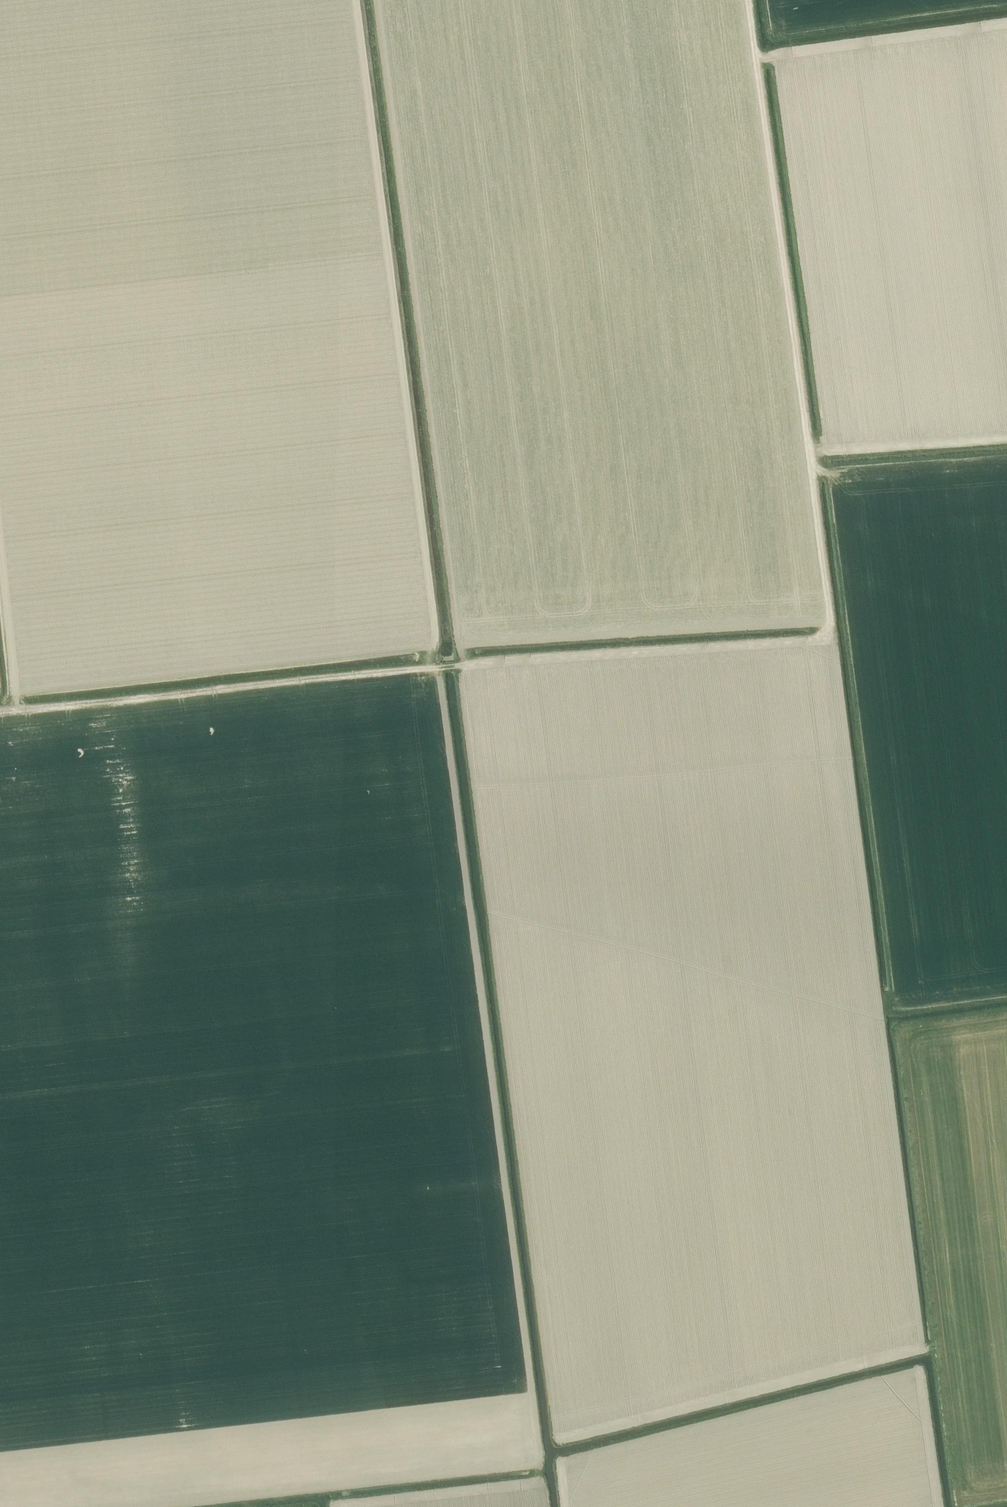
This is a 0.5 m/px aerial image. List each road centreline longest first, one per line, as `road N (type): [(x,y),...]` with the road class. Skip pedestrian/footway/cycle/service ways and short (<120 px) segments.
road 1 (track): [(749,0),(826,630),(812,640),(0,710)]

